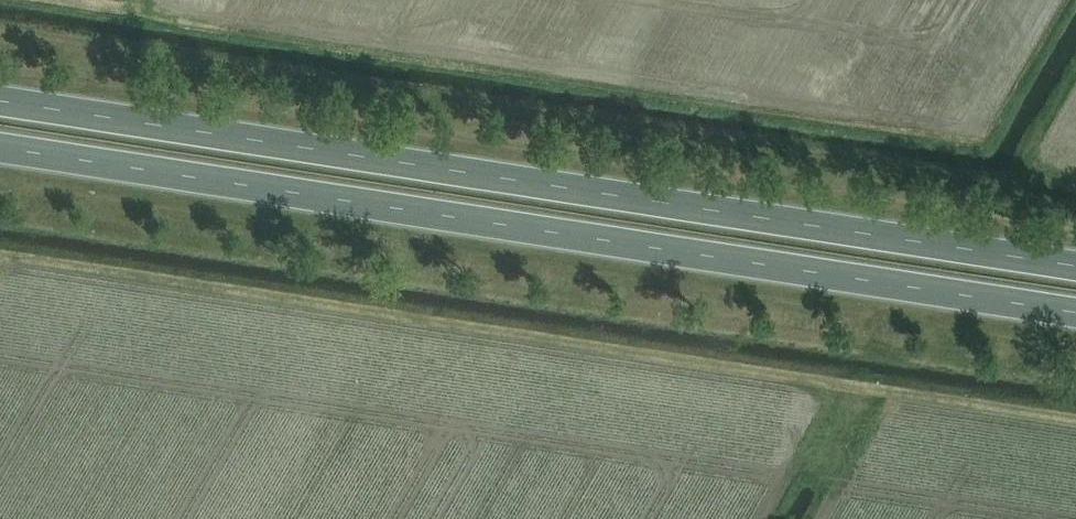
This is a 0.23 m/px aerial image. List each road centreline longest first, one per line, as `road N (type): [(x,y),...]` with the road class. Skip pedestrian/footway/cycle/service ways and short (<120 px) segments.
road 1 (trunk): [(1075,262),(0,97)]
road 2 (trunk): [(0,146),(1075,309)]

